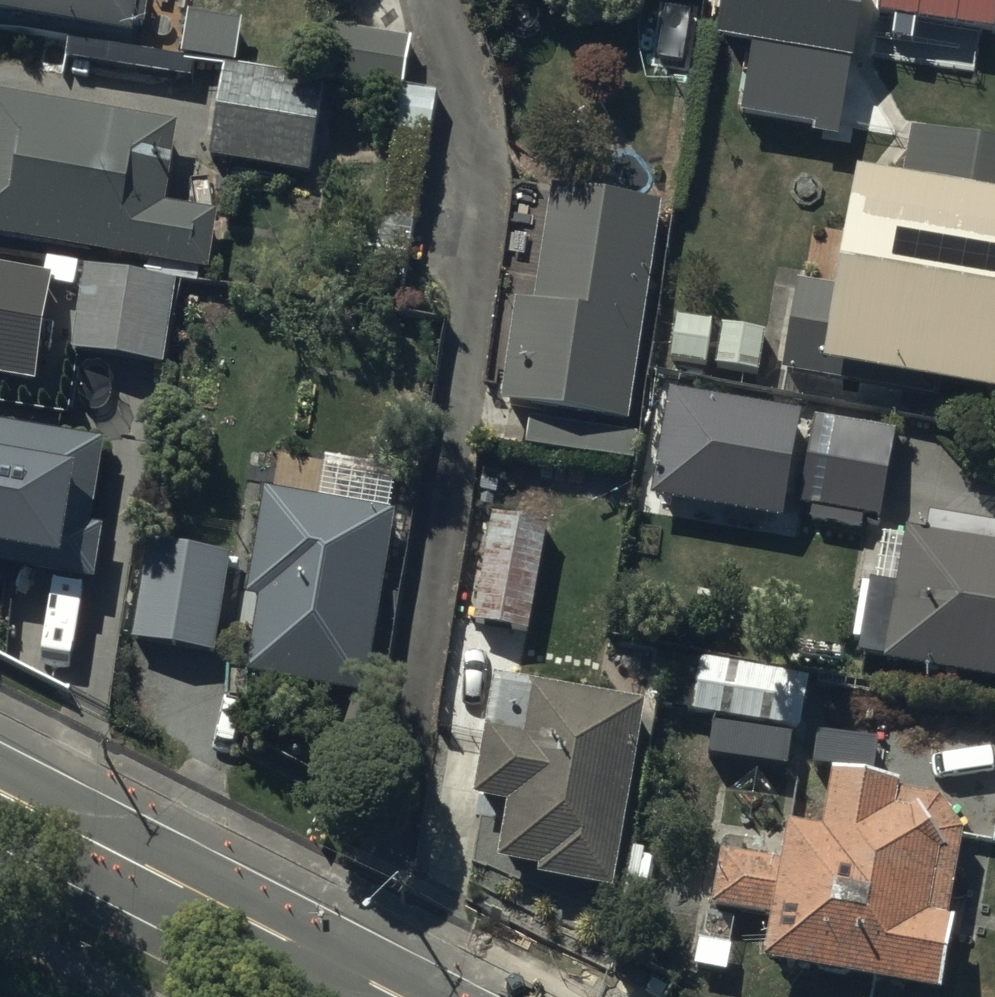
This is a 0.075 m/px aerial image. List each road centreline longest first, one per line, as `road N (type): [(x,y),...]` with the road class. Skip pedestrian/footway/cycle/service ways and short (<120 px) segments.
road 1 (tertiary): [(399,996),(0,794)]

